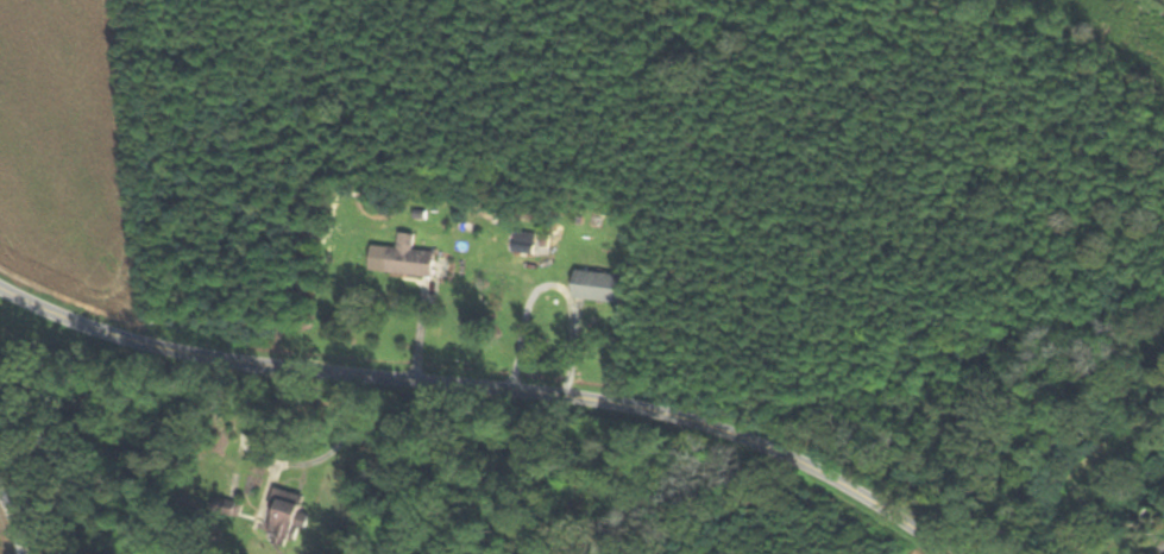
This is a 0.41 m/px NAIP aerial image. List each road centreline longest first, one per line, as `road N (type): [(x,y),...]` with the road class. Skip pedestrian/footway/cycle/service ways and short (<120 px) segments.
road 1 (tertiary): [(0,290),(107,342),(205,360),(562,396),(668,423),(766,451),(856,492),(949,553)]

